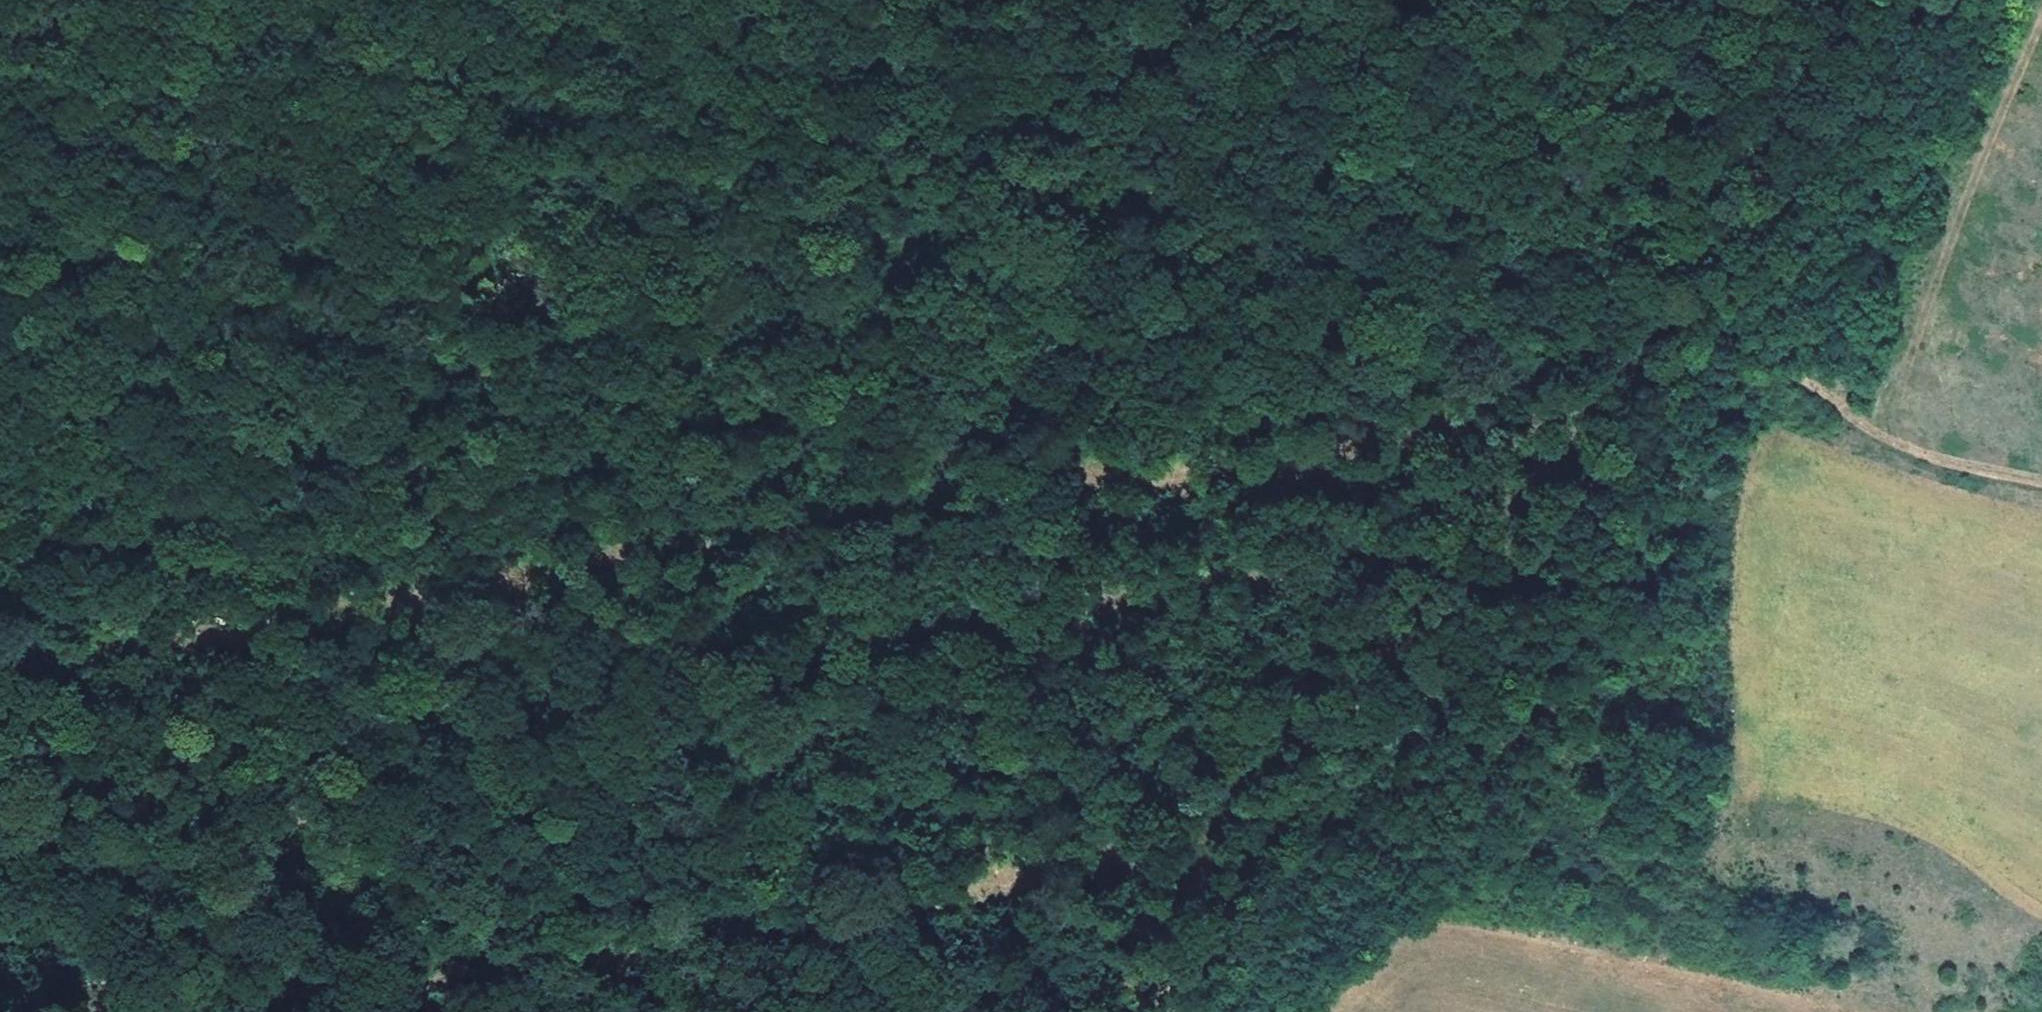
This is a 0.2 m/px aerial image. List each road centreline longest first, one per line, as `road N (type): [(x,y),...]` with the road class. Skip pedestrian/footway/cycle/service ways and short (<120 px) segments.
road 1 (track): [(2041,481),(1943,463),(1864,426),(1804,381),(1721,289),(1669,0)]

